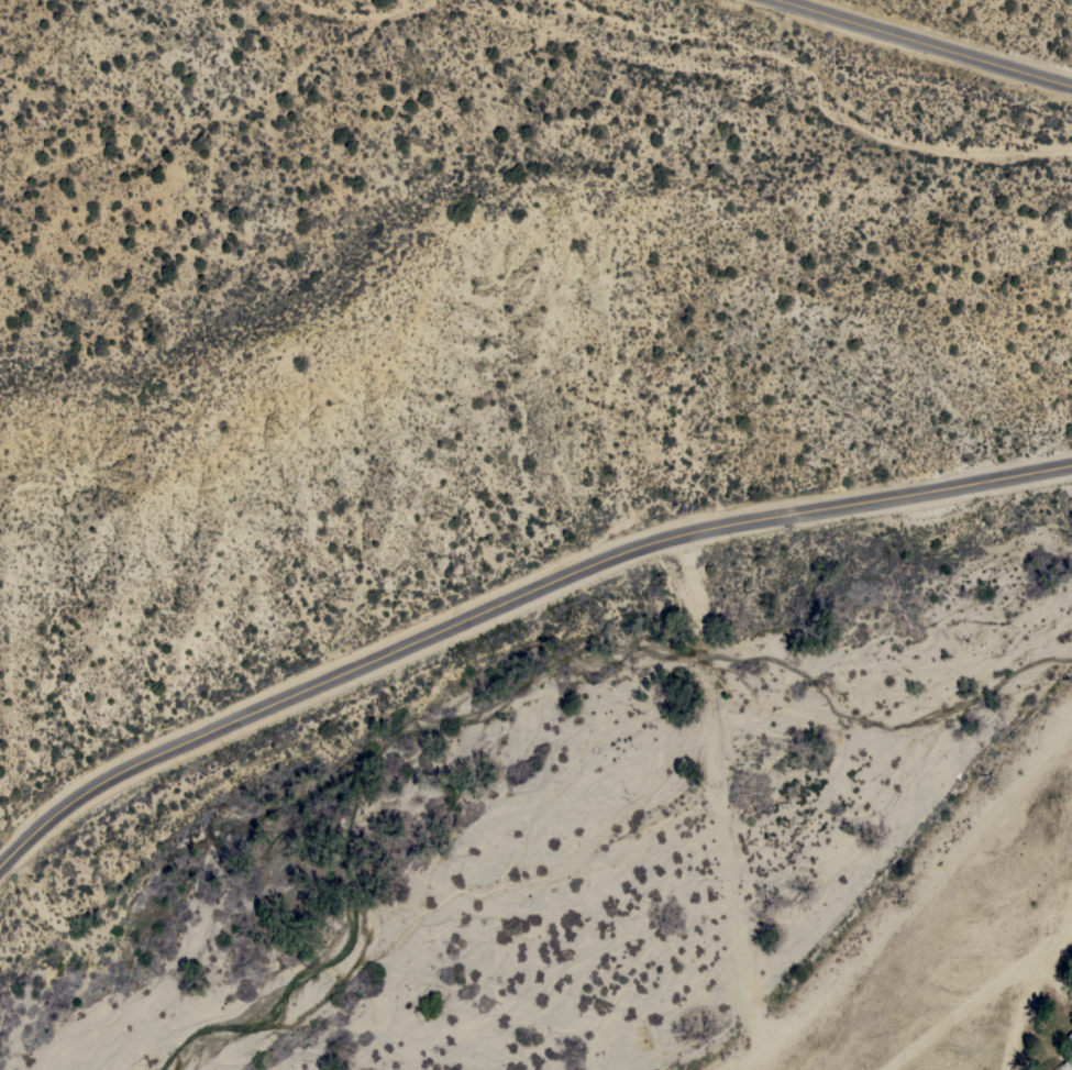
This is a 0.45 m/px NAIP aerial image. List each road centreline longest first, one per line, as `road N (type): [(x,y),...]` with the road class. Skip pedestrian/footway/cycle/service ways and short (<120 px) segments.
road 1 (residential): [(0,866),(75,796),(146,758),(656,541),(1071,467)]
road 2 (secondary): [(784,0),(1071,85)]

